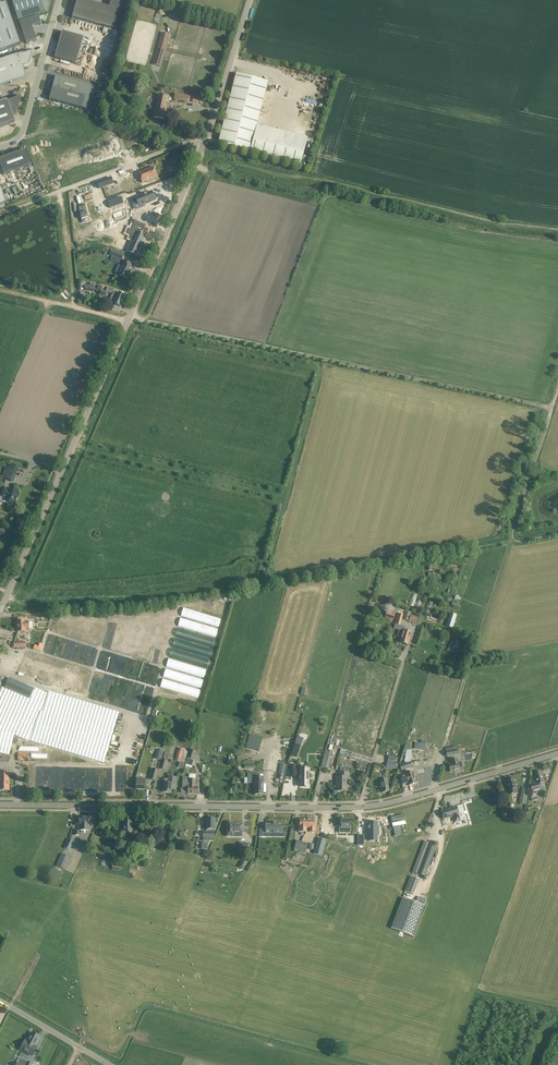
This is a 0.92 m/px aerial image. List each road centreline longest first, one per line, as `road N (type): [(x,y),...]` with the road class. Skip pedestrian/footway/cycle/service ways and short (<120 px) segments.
road 1 (unclassified): [(0,609),(202,146)]
road 2 (tertiary): [(0,804),(359,807)]
road 3 (unclassified): [(0,214),(180,145),(202,146)]
road 4 (tertiary): [(359,807),(557,754)]
road 5 (unclassified): [(0,146),(23,132),(59,0)]
road 6 (unclassified): [(202,146),(249,0)]
road 7 (unclassified): [(359,807),(402,664)]
road 8 (unclassified): [(109,1064),(0,1001)]

